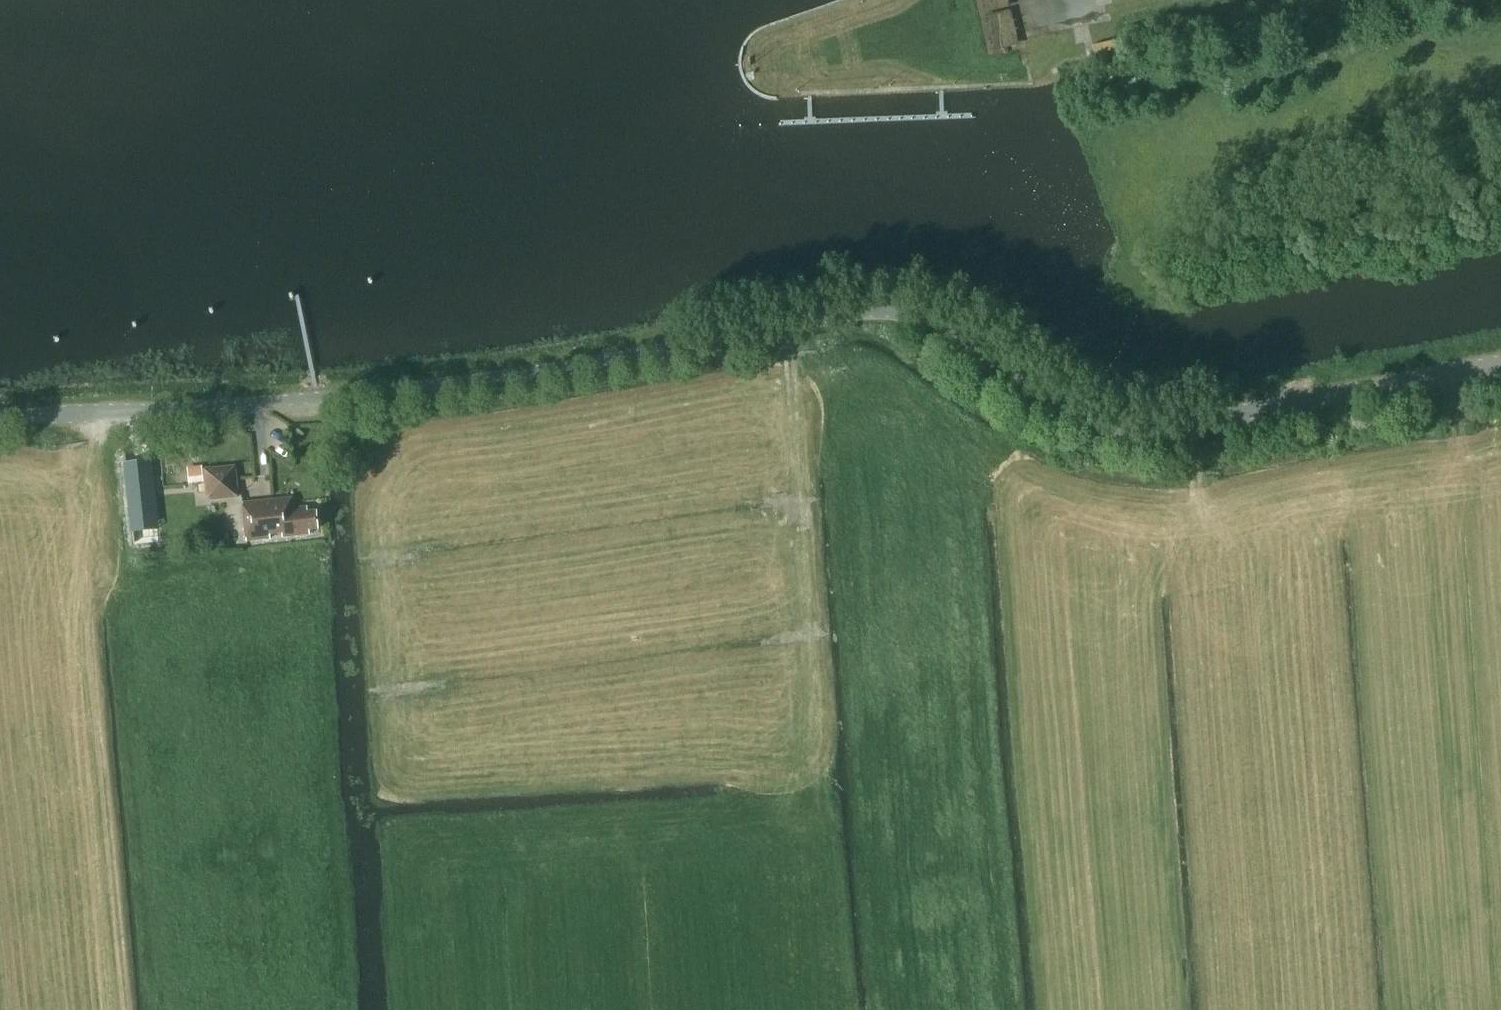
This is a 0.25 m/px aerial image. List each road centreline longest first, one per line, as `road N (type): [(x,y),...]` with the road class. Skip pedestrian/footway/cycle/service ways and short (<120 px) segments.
road 1 (unclassified): [(0,415),(260,401),(474,378),(857,311),(929,320),(1077,408),(1146,425),(1500,362)]

